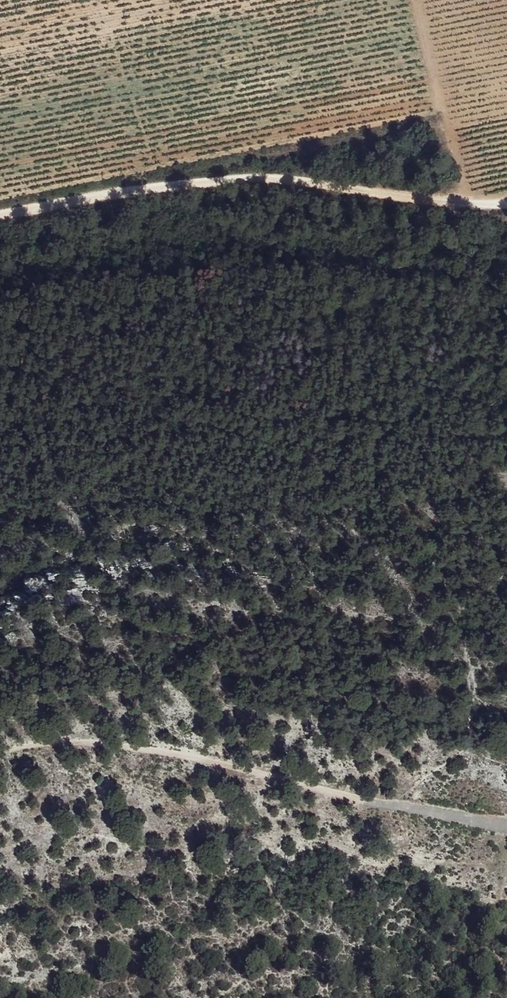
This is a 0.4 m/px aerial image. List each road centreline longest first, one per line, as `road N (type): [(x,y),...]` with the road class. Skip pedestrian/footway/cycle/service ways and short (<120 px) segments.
road 1 (track): [(0,757),(82,746),(172,753),(506,828)]
road 2 (track): [(0,218),(211,178),(506,204)]

